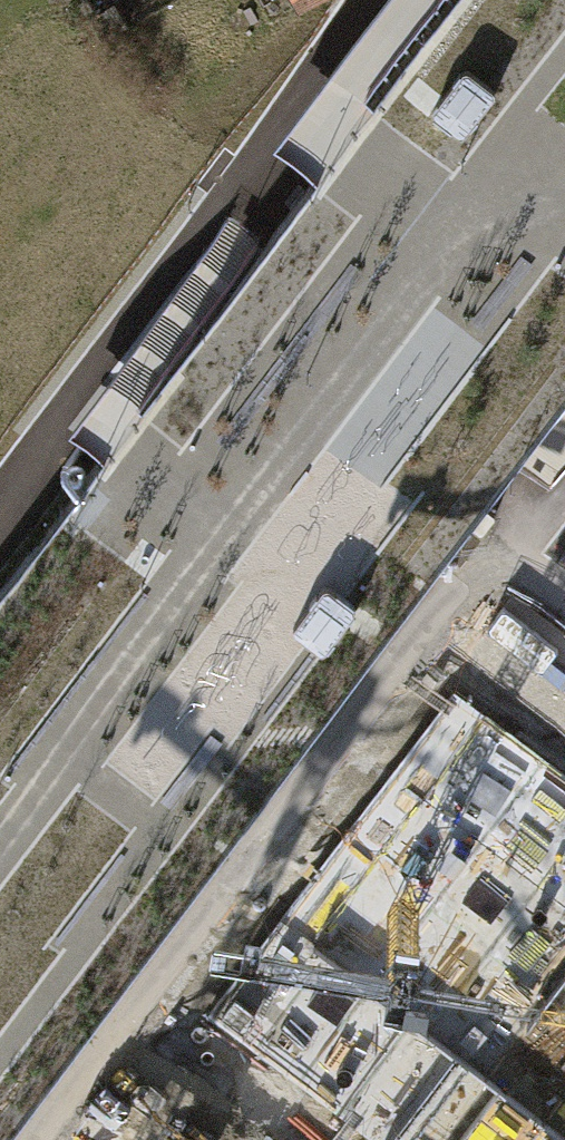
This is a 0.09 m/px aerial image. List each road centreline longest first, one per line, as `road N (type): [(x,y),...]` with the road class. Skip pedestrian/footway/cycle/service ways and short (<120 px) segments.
road 1 (motorway): [(0,966),(564,225)]
road 2 (motorway): [(564,43),(0,766)]

